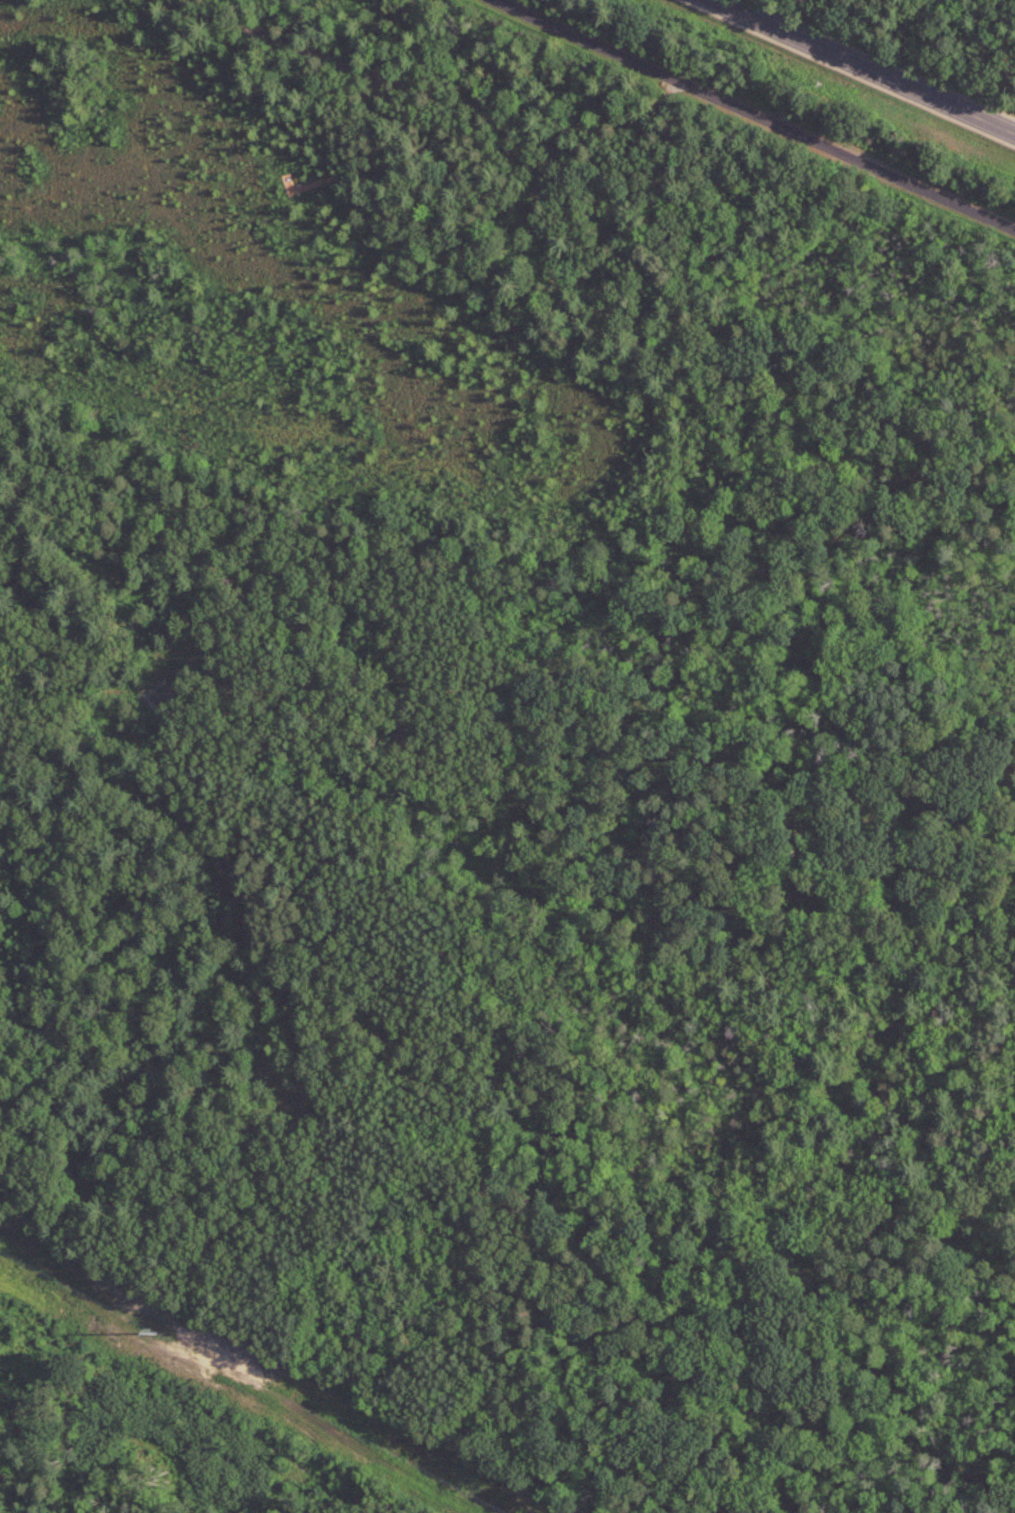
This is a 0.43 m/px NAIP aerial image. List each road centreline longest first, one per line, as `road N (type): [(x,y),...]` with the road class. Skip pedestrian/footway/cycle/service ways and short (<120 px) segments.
road 1 (tertiary): [(1014,134),(712,0)]

